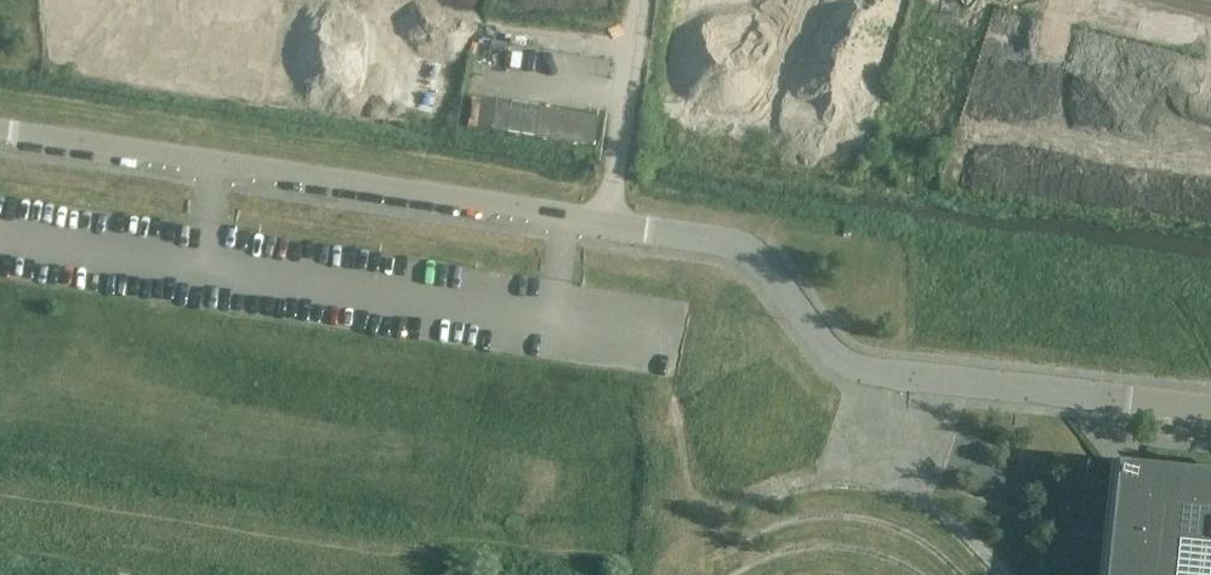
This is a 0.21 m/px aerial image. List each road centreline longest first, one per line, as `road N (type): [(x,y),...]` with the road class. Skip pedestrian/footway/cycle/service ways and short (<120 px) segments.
road 1 (unclassified): [(0,128),(742,248),(768,265),(831,350),(867,374),(1210,410)]

